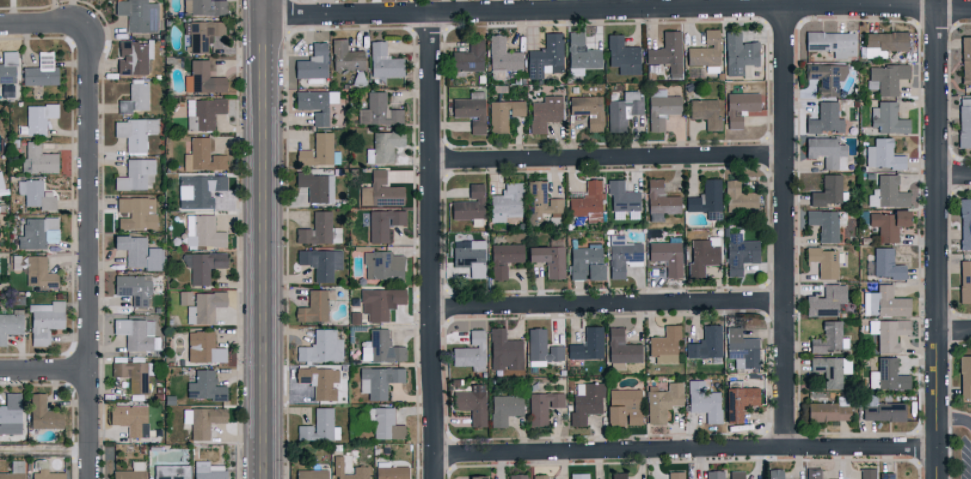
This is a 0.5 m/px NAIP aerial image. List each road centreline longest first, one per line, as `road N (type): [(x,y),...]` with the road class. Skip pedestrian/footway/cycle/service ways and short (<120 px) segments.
road 1 (residential): [(263,15),(970,7)]
road 2 (residential): [(433,454),(937,448)]
road 3 (residential): [(937,478),(934,0)]
road 4 (residential): [(433,478),(429,10)]
road 5 (tertiary): [(266,478),(263,15)]
road 6 (residential): [(91,478),(89,50),(65,29)]
road 7 (residential): [(784,450),(782,5)]
road 8 (residential): [(430,163),(783,157)]
road 9 (residential): [(432,310),(783,304)]

